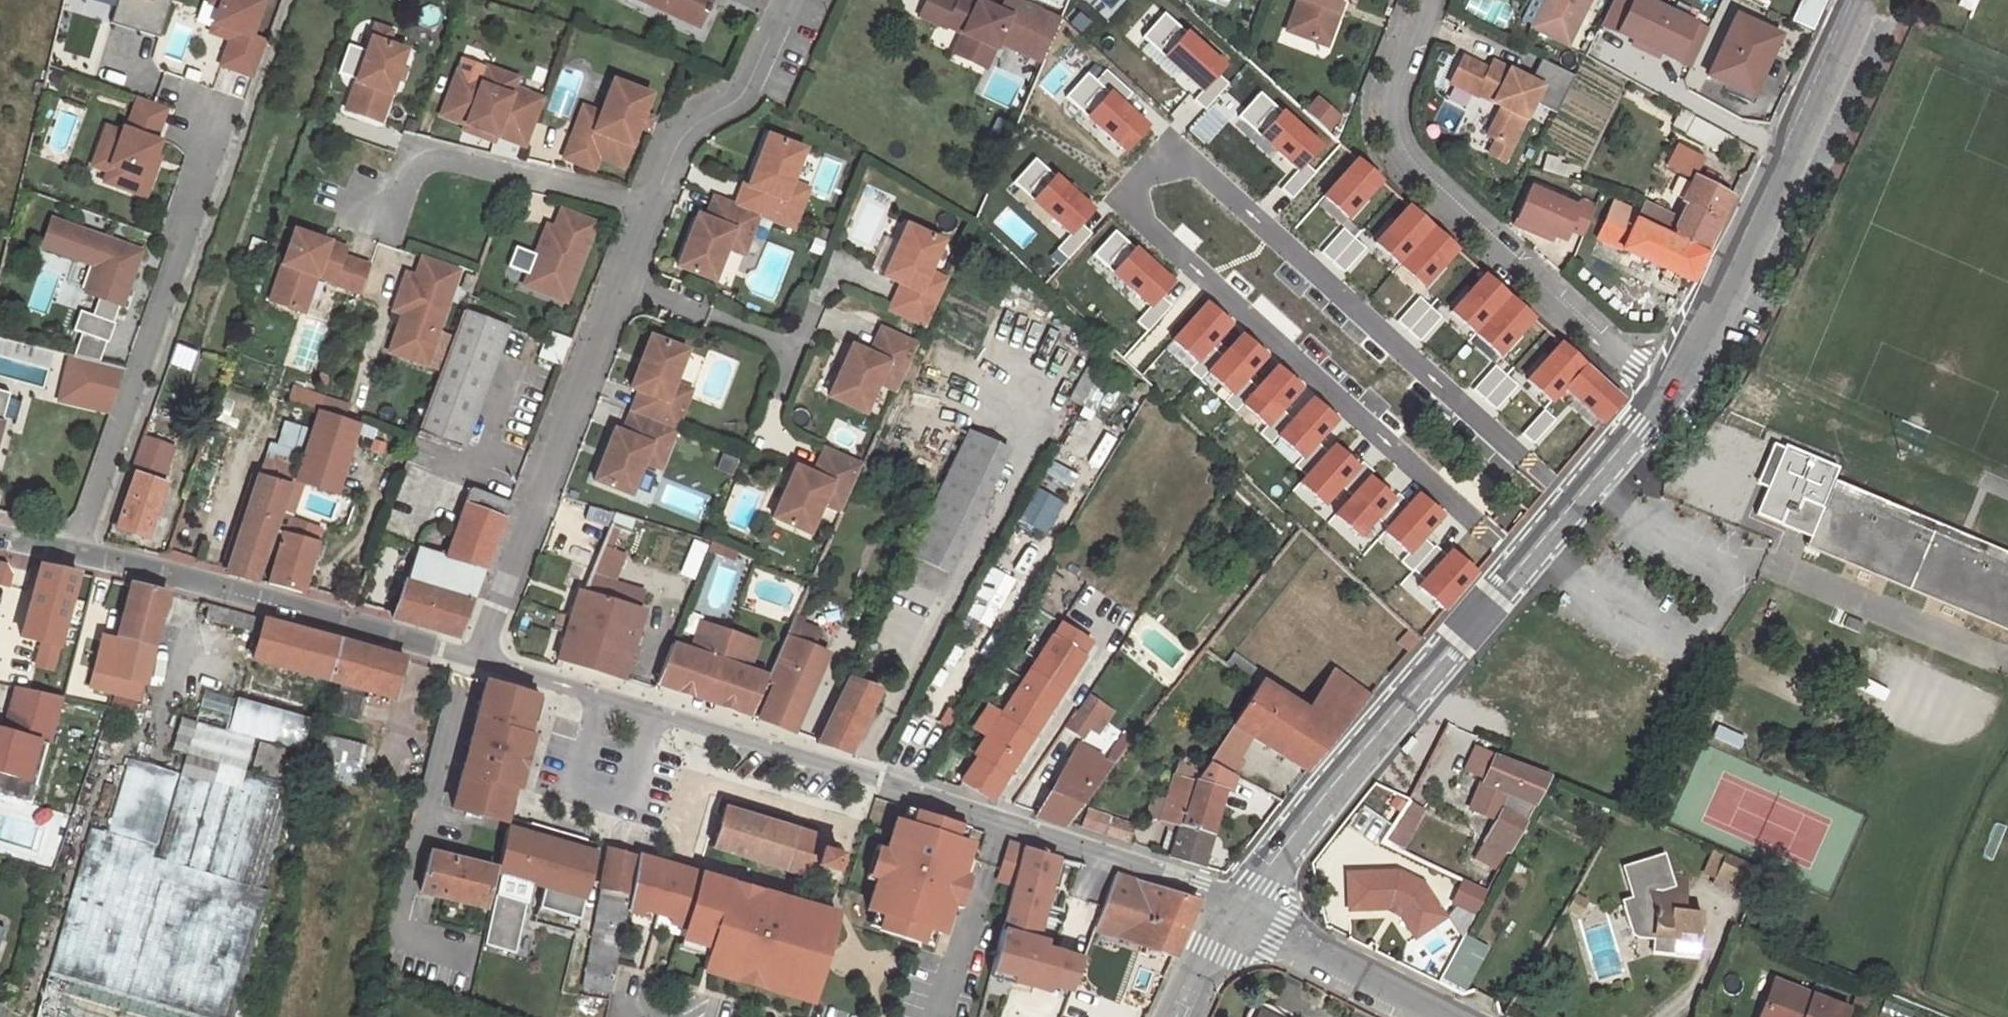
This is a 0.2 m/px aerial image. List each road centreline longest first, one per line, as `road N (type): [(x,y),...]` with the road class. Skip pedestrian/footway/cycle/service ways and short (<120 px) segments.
road 1 (residential): [(1573,502),(1194,165),(1165,163),(1138,176),(1135,203),(1146,226),(1522,564)]
road 2 (unclassified): [(656,712),(1186,877),(1242,905)]
road 3 (residential): [(1426,0),(1393,80),(1390,146),(1666,392)]
road 4 (residential): [(74,552),(218,138),(185,96)]
road 5 (residential): [(652,209),(478,657)]
road 6 (unclassified): [(1242,905),(1522,564)]
road 7 (unclassified): [(1666,392),(1706,326),(1852,0)]
road 8 (unclassified): [(74,552),(478,657)]
road 9 (residential): [(366,209),(432,156),(652,209)]
road 10 (residential): [(787,0),(736,102),(681,135),(652,209)]
road 11 (residential): [(597,695),(571,787),(630,804),(656,712)]
road 12 (unclassified): [(1242,905),(1457,1016)]
road 13 (unclassified): [(1573,502),(1666,392)]
road 14 (unclassified): [(1172,1016),(1242,905)]
road 15 (unclassified): [(478,657),(597,695)]

